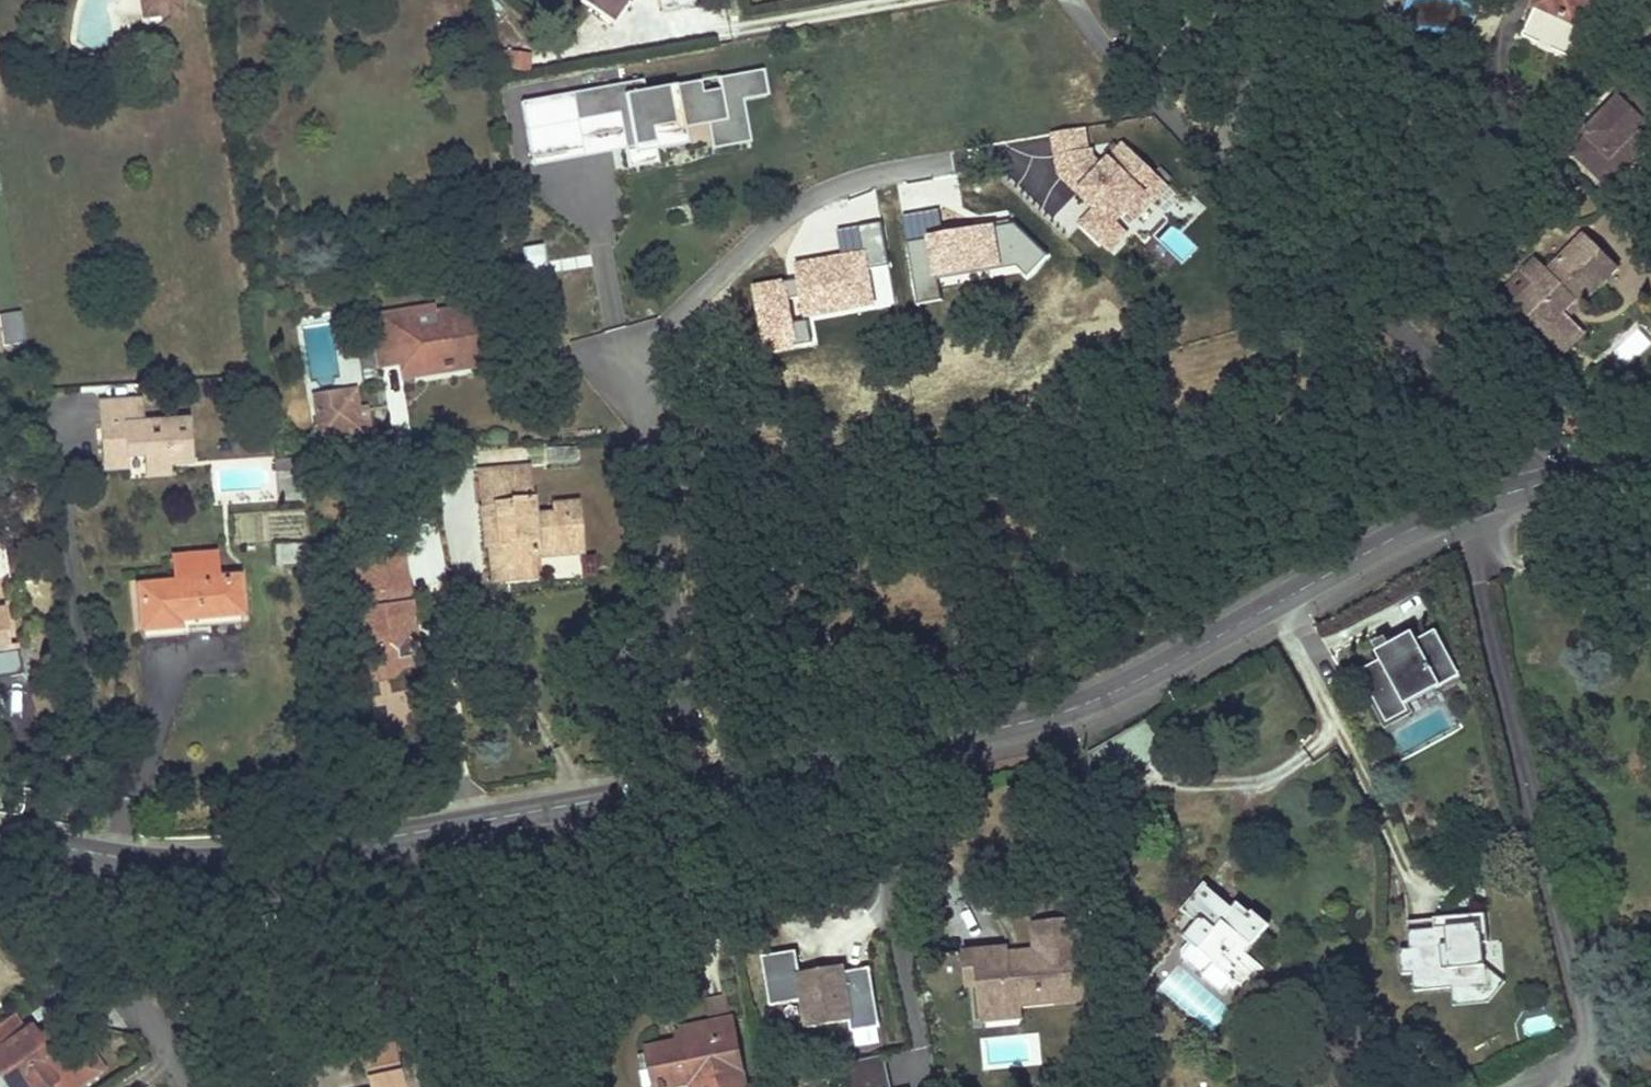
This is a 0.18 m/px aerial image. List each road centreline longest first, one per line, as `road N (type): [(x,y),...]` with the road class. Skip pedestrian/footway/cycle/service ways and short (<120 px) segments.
road 1 (tertiary): [(80,850),(175,861),(312,850),(1032,721),(1130,683),(1458,508)]
road 2 (residential): [(1564,476),(1297,239),(1105,51),(1069,0)]
road 3 (residential): [(1458,508),(1586,1030),(1580,1049),(1509,1086)]
road 4 (residential): [(80,850),(76,893),(89,943),(188,1086)]

